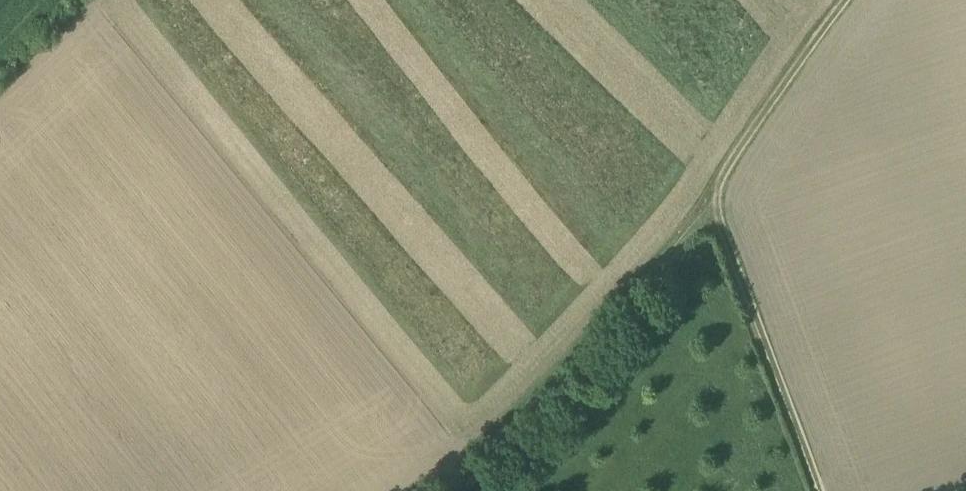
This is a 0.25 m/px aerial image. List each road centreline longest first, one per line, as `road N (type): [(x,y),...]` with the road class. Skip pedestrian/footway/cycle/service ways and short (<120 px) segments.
road 1 (track): [(846,0),(716,196),(440,490)]
road 2 (track): [(716,196),(818,490)]

